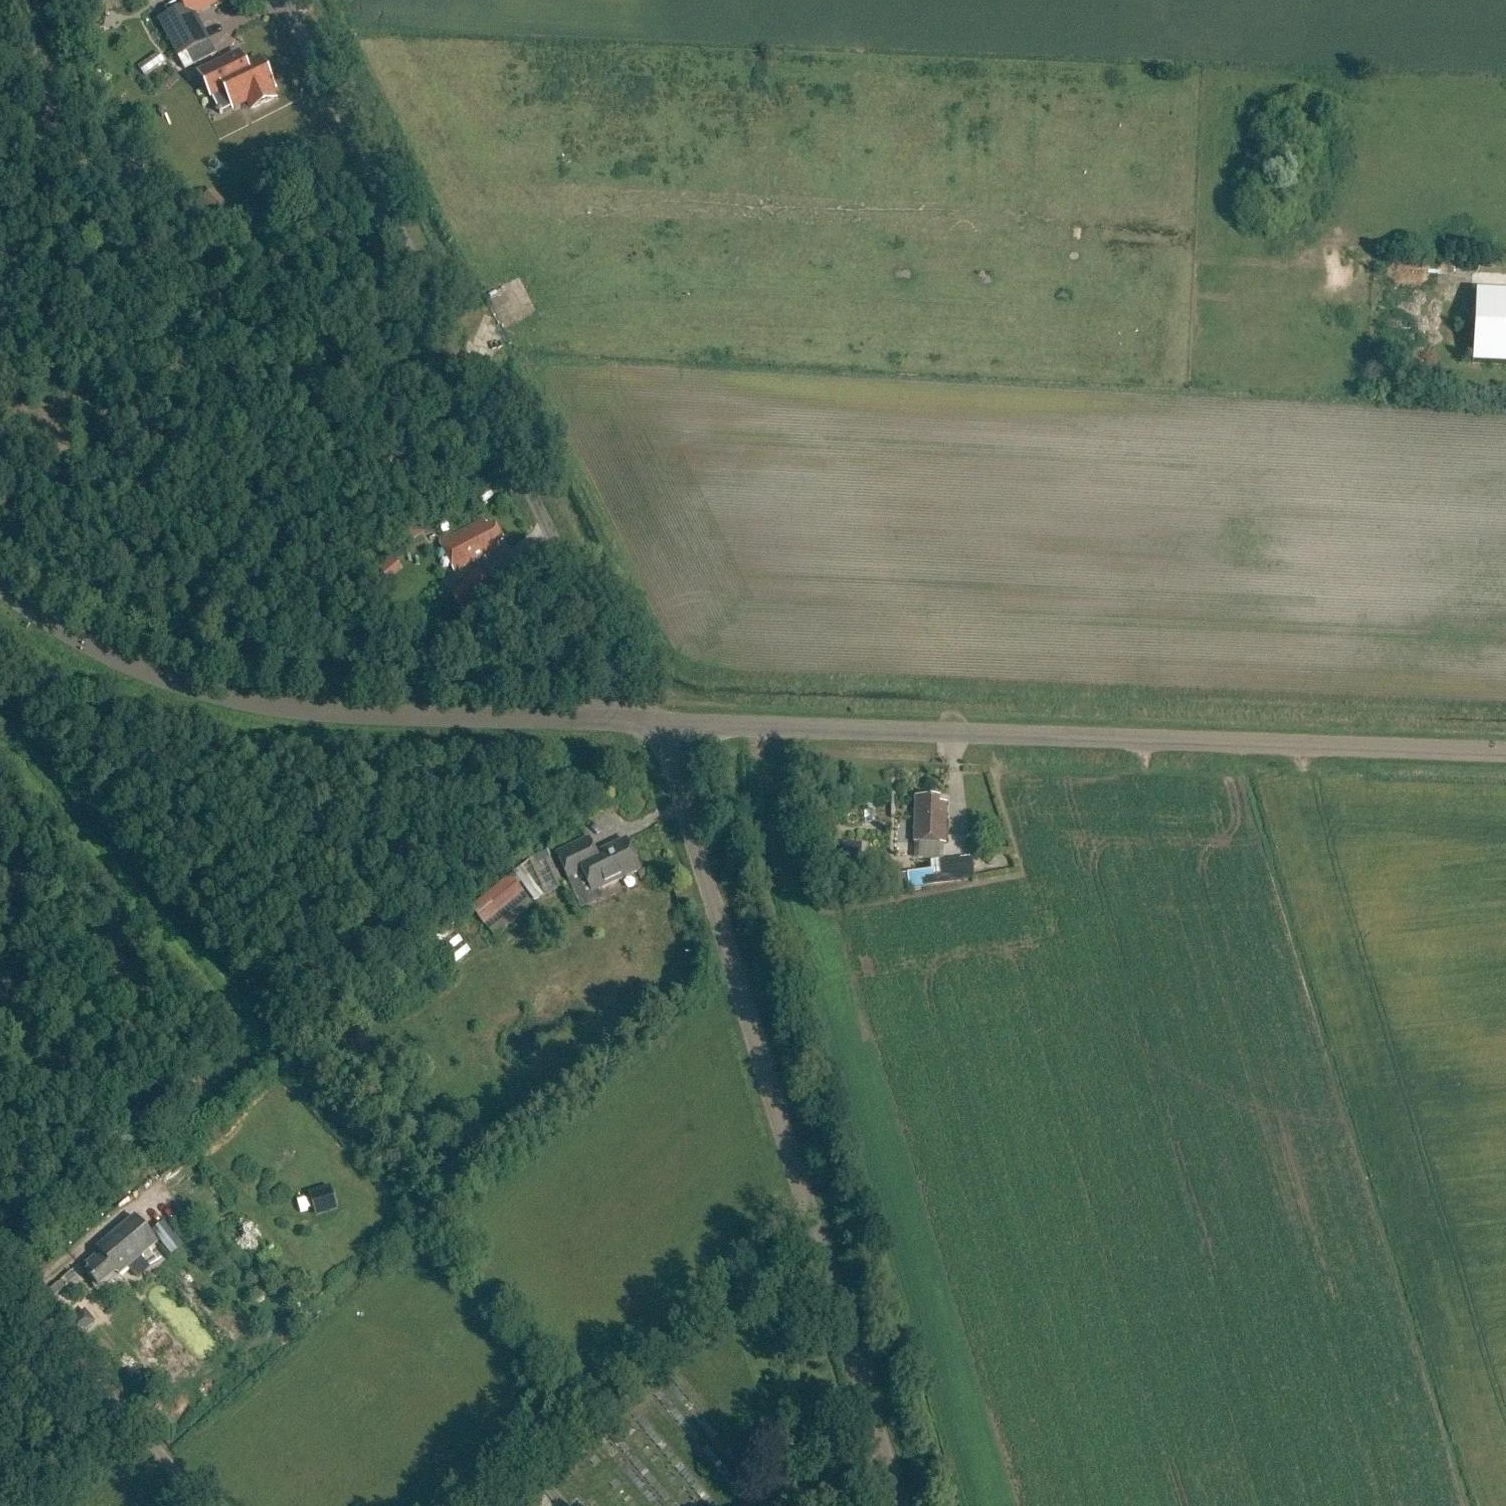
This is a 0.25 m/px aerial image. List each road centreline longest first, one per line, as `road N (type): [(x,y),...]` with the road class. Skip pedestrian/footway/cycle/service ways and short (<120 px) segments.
road 1 (unclassified): [(1505,753),(650,725)]
road 2 (unclassified): [(896,1505),(669,757),(650,725)]
road 3 (residential): [(650,725),(284,0)]
road 4 (unclassified): [(650,725),(371,712),(188,688),(98,649),(0,587)]
road 5 (unclassified): [(51,1330),(203,1505)]

